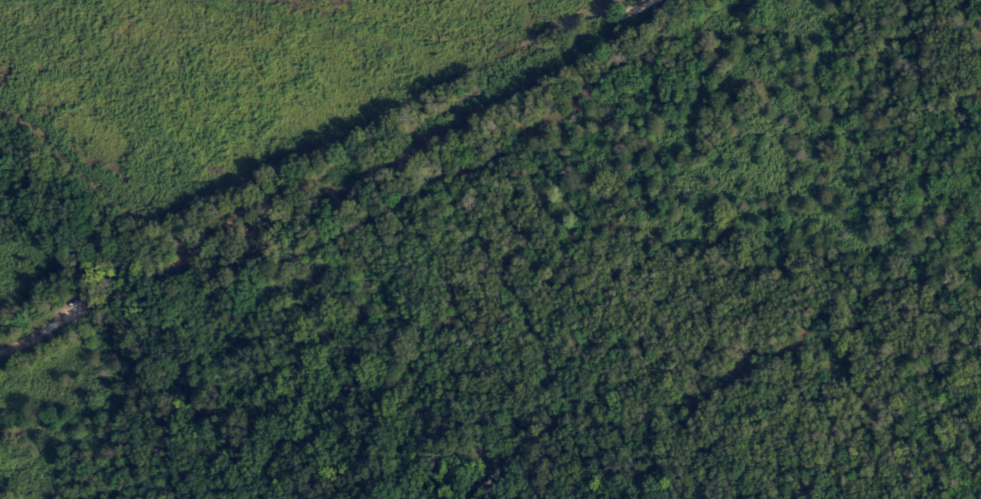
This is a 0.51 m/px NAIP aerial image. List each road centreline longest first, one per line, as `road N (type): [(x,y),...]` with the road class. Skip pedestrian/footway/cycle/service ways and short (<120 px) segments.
road 1 (residential): [(756,498),(709,469),(568,441),(449,396),(233,375),(191,303),(179,250)]
road 2 (residential): [(179,250),(641,0)]
road 3 (residential): [(0,348),(179,250)]

